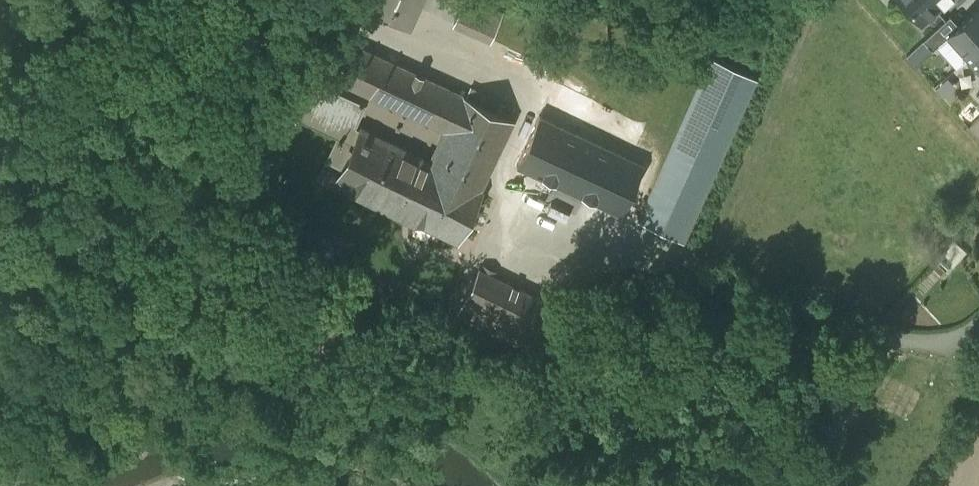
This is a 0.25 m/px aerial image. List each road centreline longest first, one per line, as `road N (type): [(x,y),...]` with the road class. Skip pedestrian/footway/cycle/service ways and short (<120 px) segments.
road 1 (track): [(314,57),(95,102),(0,41)]
road 2 (residential): [(978,321),(949,336),(913,338),(667,264)]

